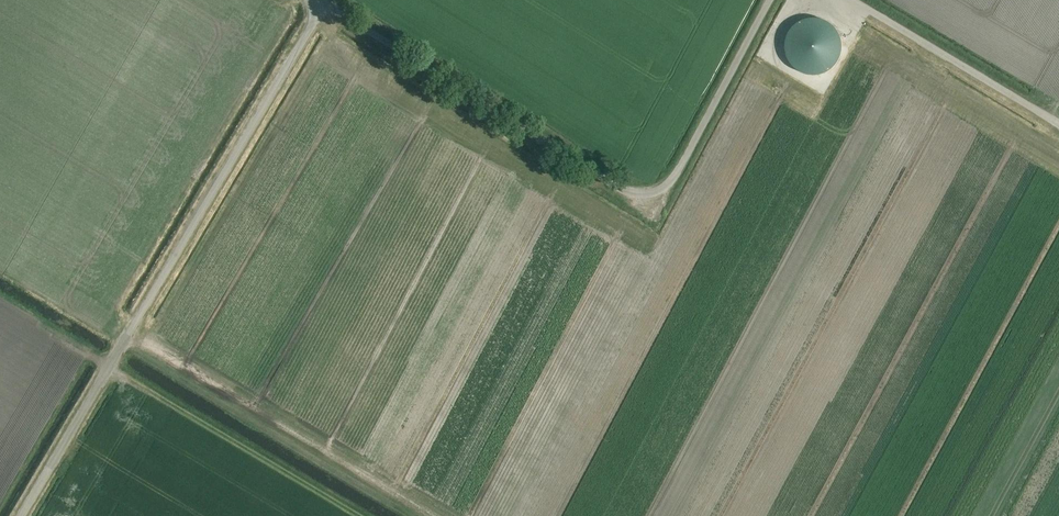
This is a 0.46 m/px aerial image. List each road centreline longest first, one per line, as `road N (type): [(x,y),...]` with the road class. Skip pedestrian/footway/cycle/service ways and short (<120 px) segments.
road 1 (unclassified): [(324,3),(628,194),(644,195),(661,190),(680,169),(770,0)]
road 2 (unclassified): [(20,515),(324,3)]
road 3 (track): [(127,336),(431,515)]
road 4 (track): [(852,0),(1058,124)]

